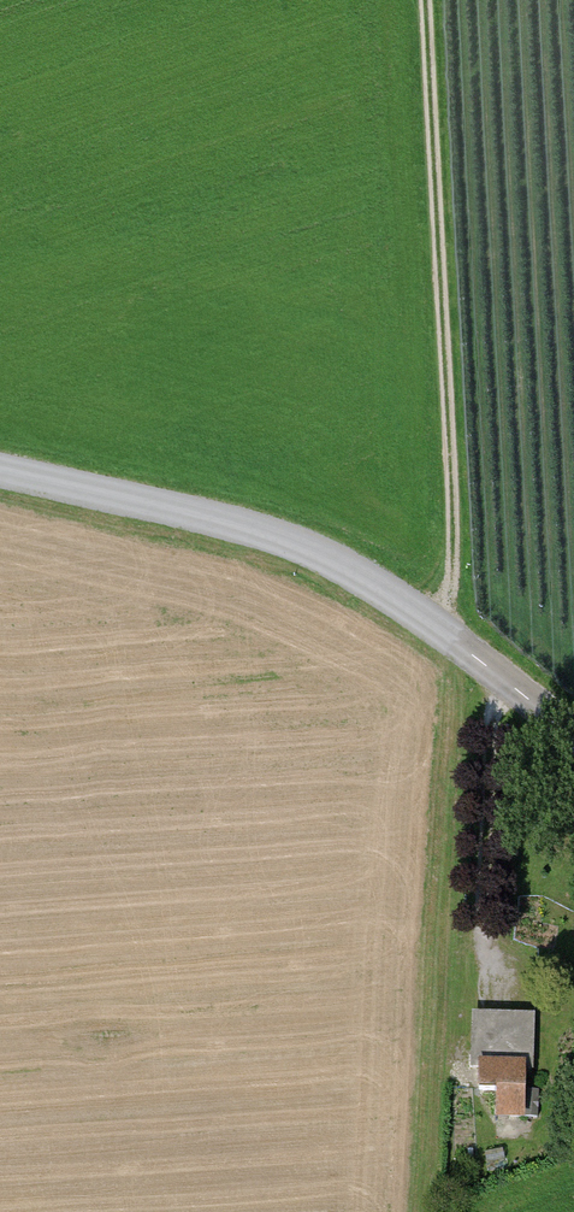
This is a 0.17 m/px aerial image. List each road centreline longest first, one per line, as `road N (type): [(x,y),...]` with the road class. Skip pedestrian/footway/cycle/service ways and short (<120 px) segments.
road 1 (tertiary): [(0,471),(299,545),(438,628),(573,737)]
road 2 (track): [(438,628),(455,577),(424,0)]
road 3 (track): [(500,976),(486,931),(494,672)]

